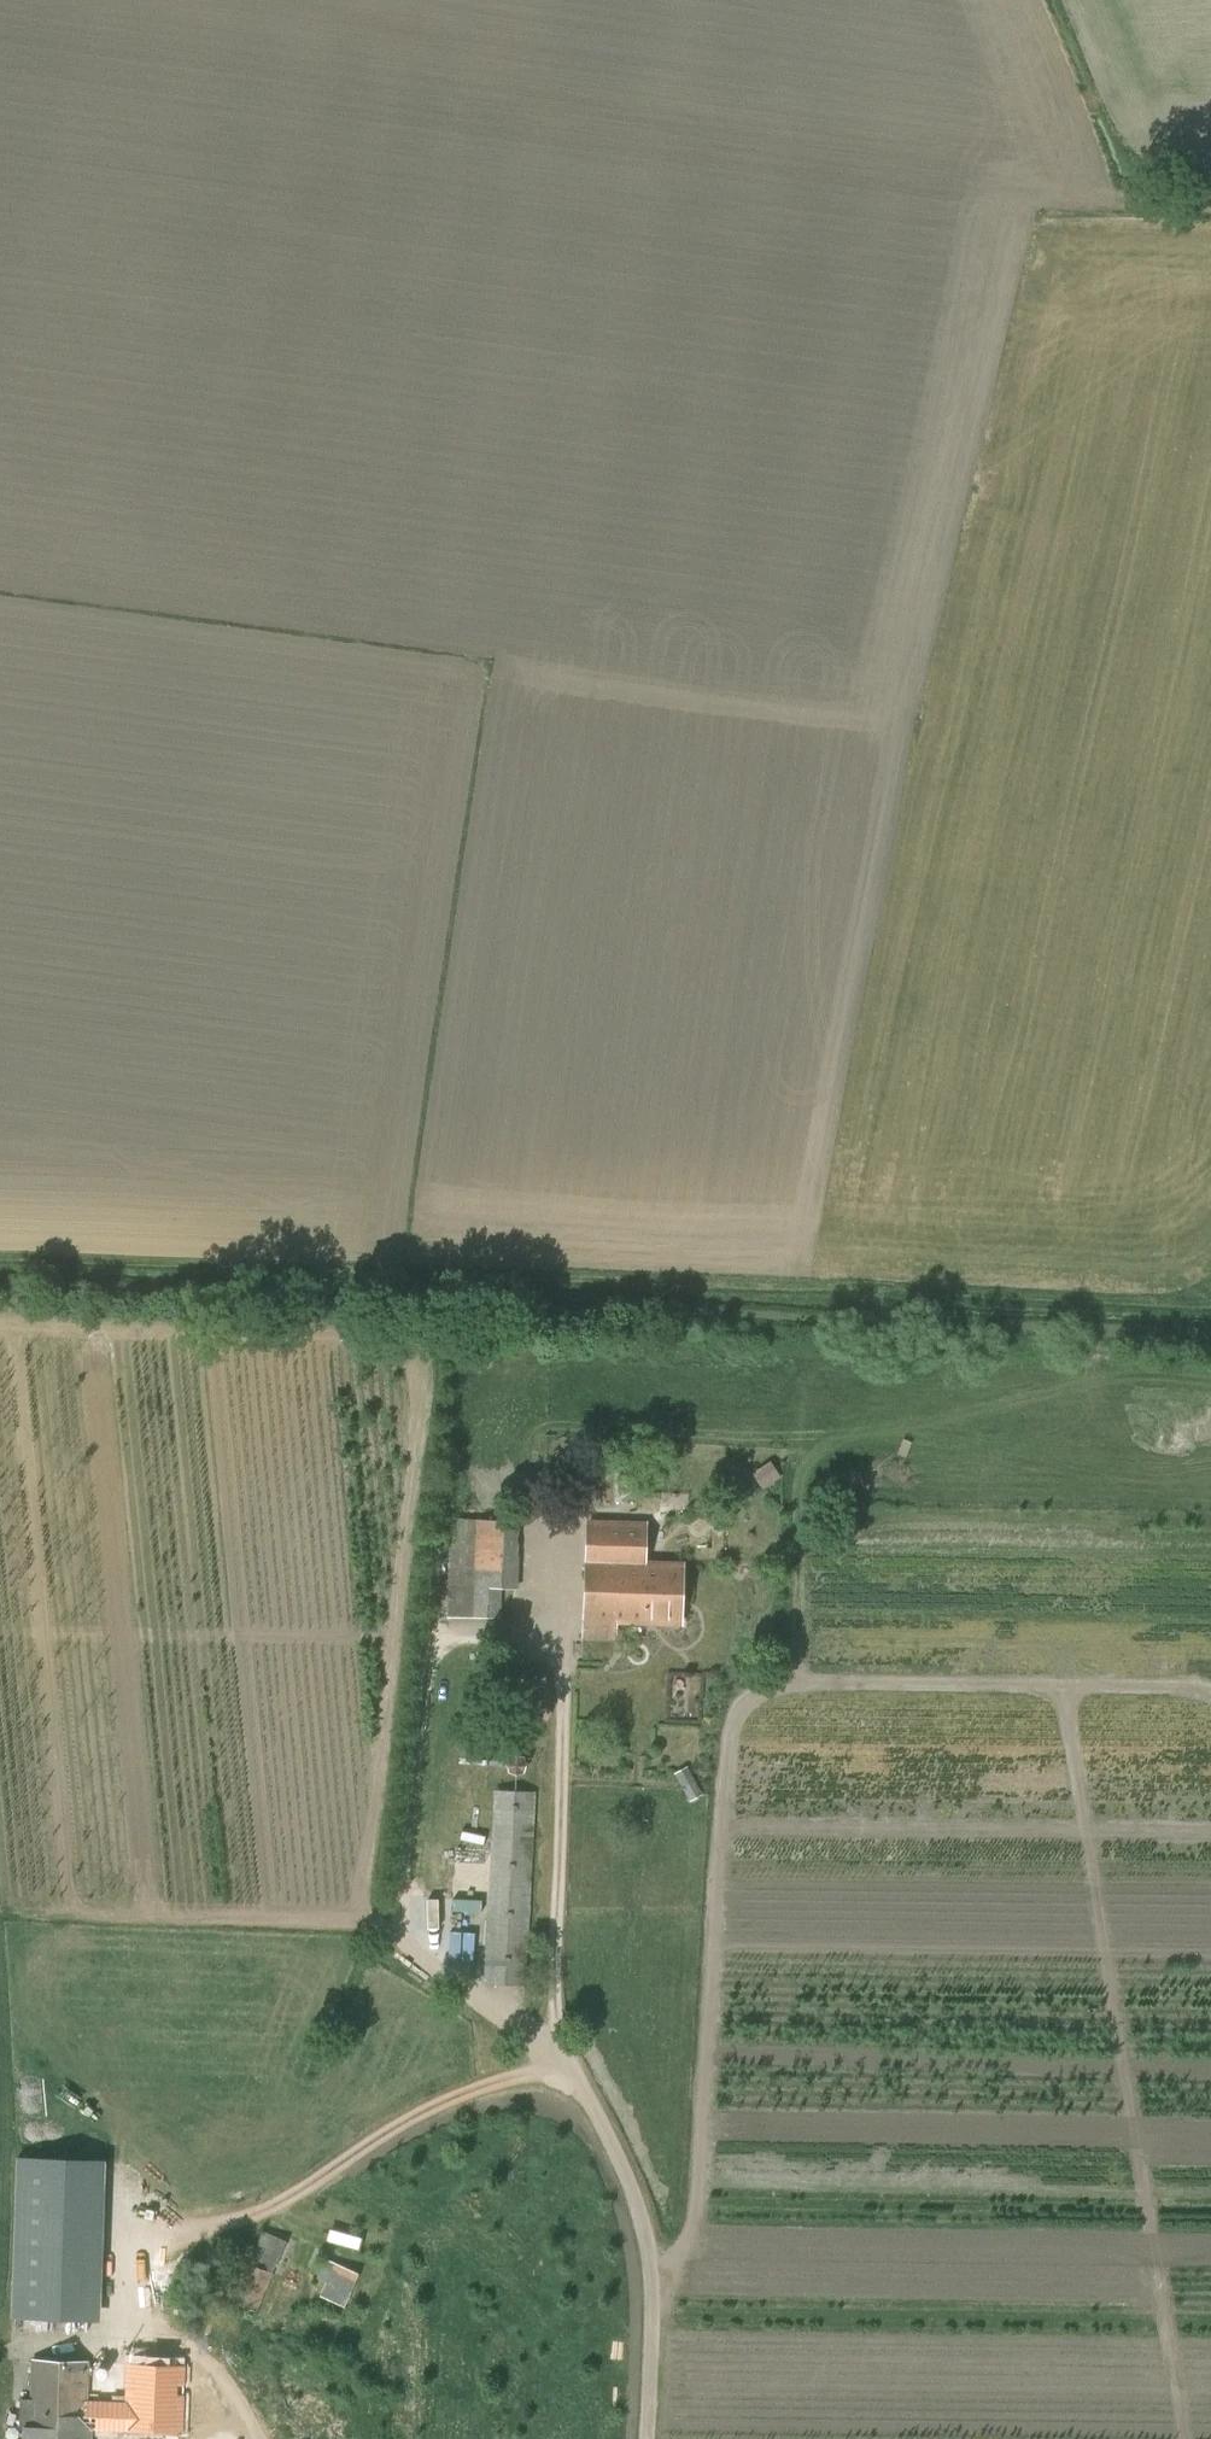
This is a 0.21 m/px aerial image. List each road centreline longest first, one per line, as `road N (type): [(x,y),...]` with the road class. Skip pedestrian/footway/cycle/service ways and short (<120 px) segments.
road 1 (unclassified): [(648,2438),(653,2190),(639,2153),(557,2025),(549,1955),(556,1735)]

